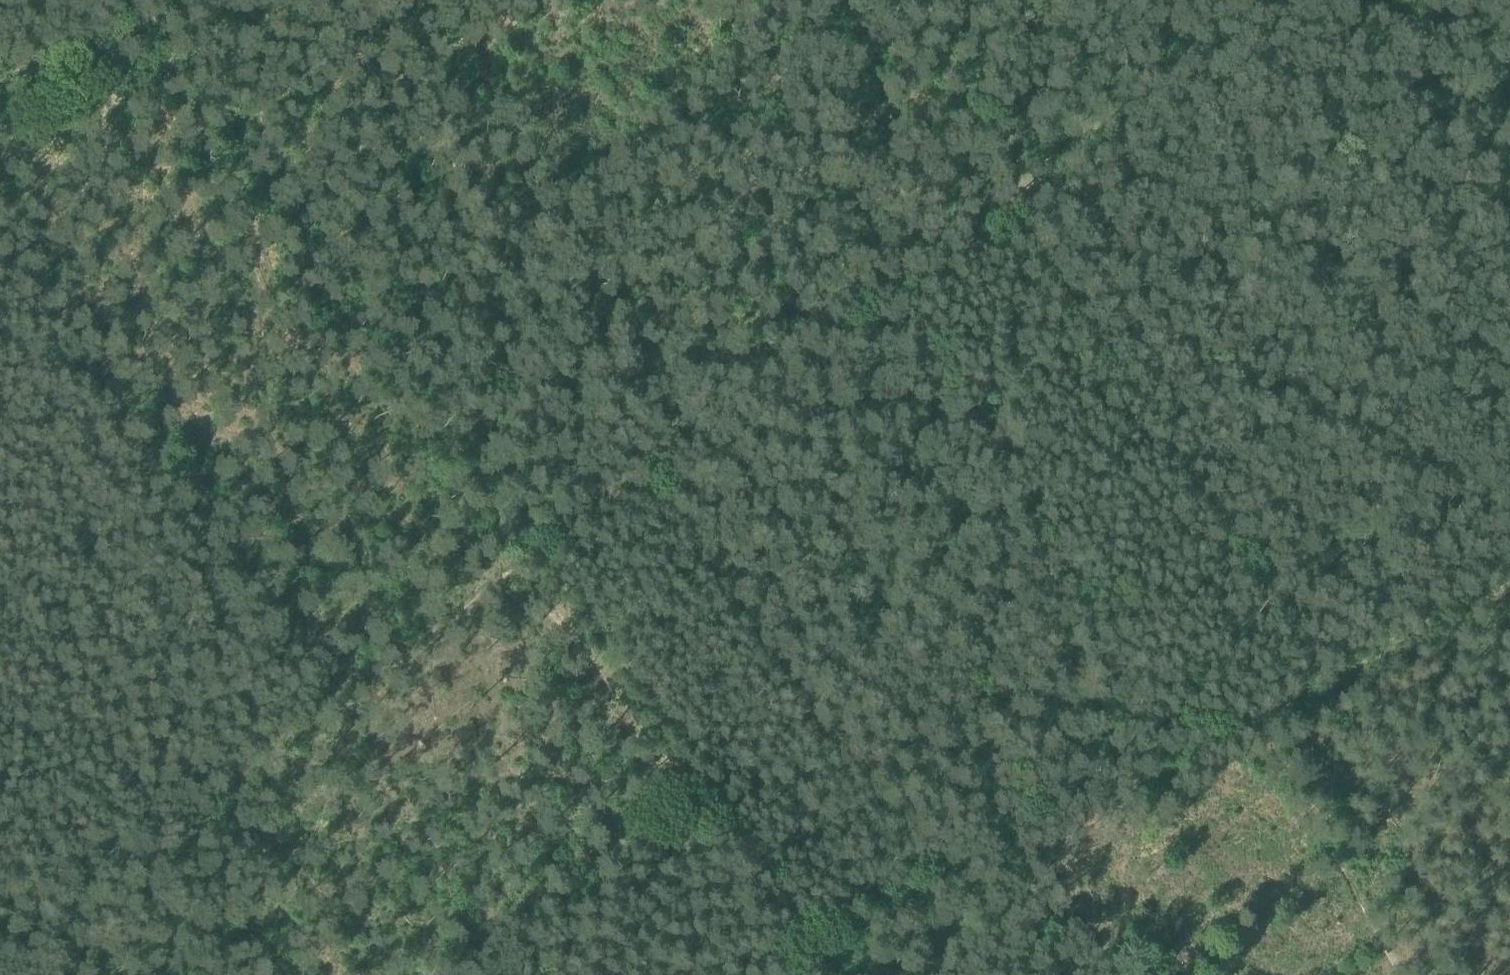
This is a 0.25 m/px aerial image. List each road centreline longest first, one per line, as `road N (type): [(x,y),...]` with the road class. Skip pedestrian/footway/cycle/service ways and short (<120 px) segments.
road 1 (track): [(1041,202),(660,463),(548,507)]
road 2 (track): [(1403,974),(1267,706)]
road 3 (track): [(953,0),(1041,202)]
road 4 (track): [(0,71),(166,0)]

